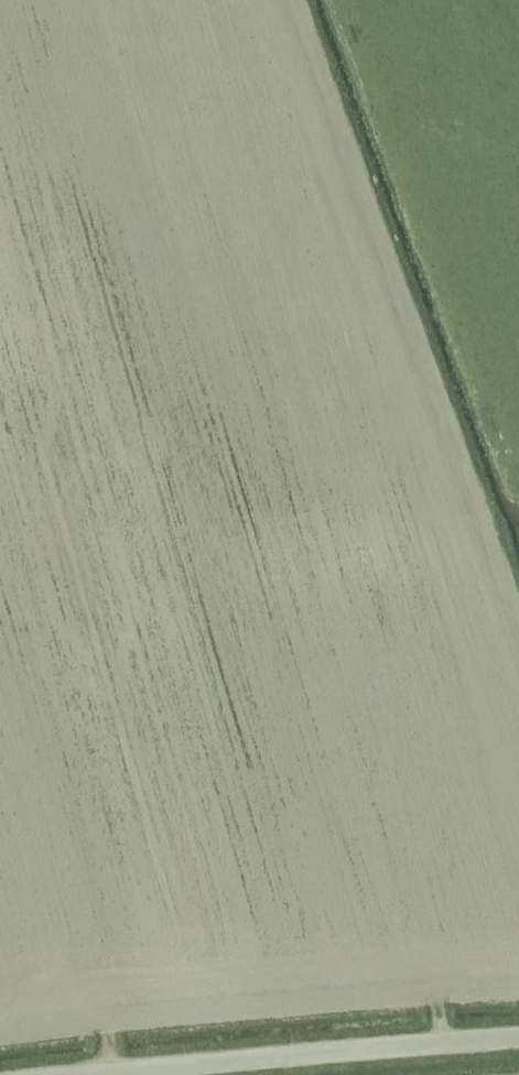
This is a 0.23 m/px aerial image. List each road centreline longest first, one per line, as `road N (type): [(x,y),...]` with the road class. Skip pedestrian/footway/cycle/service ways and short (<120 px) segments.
road 1 (unclassified): [(96,1074),(518,1039)]

